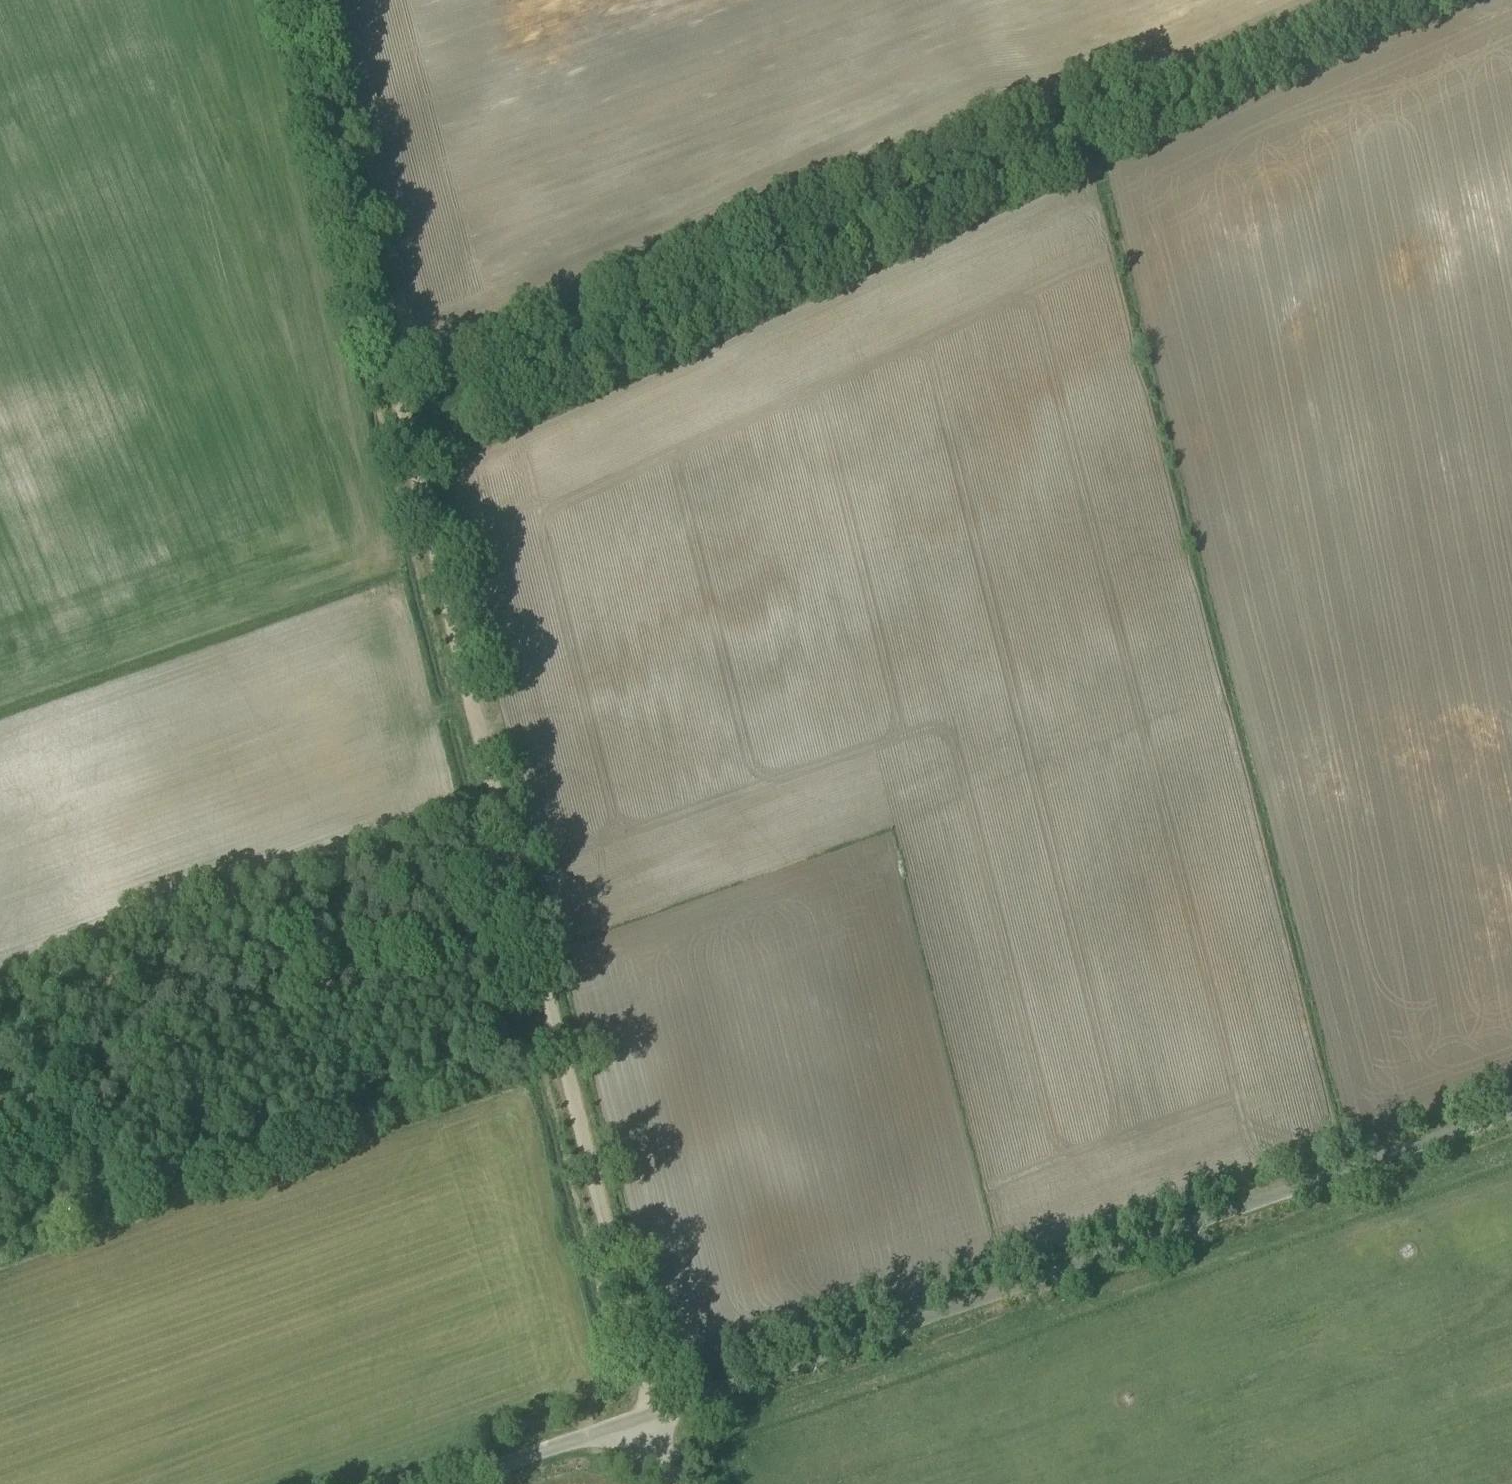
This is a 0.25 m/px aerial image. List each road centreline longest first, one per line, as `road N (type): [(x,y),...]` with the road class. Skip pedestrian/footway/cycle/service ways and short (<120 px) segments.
road 1 (track): [(299,0),(653,1410)]
road 2 (unclassified): [(653,1410),(1511,1109)]
road 3 (unclassified): [(445,1483),(653,1410)]

